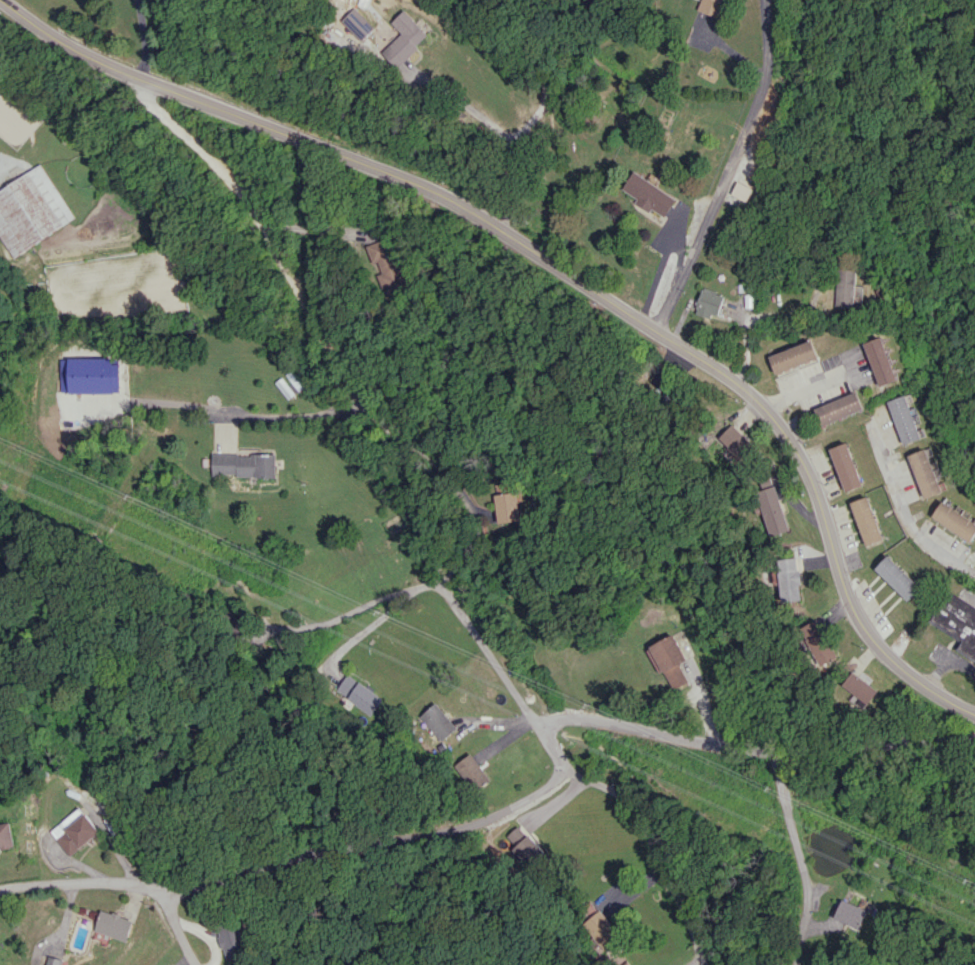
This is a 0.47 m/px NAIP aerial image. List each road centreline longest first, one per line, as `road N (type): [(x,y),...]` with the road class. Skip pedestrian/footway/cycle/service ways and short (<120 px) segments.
road 1 (tertiary): [(974,713),(930,692),(885,656),(864,626),(845,590),(821,500),(762,407),(492,219),(95,57),(6,0)]
road 2 (residential): [(144,79),(252,209),(364,400),(457,480),(478,512),(474,548),(451,590)]
road 3 (residential): [(569,772),(470,825),(278,860),(169,891),(67,882),(0,888)]
road 4 (residential): [(708,964),(631,798),(569,772),(451,590)]
road 5 (residential): [(47,802),(336,624),(411,591),(451,590)]
road 6 (residential): [(974,722),(772,750),(560,710),(539,722)]
road 7 (residential): [(652,332),(751,122),(767,61),(764,0)]
road 8 (residential): [(492,219),(505,169),(545,104),(541,65),(516,0)]
road 9 (residential): [(772,750),(811,890),(794,964)]
road 10 (residential): [(974,575),(905,516),(871,428)]

